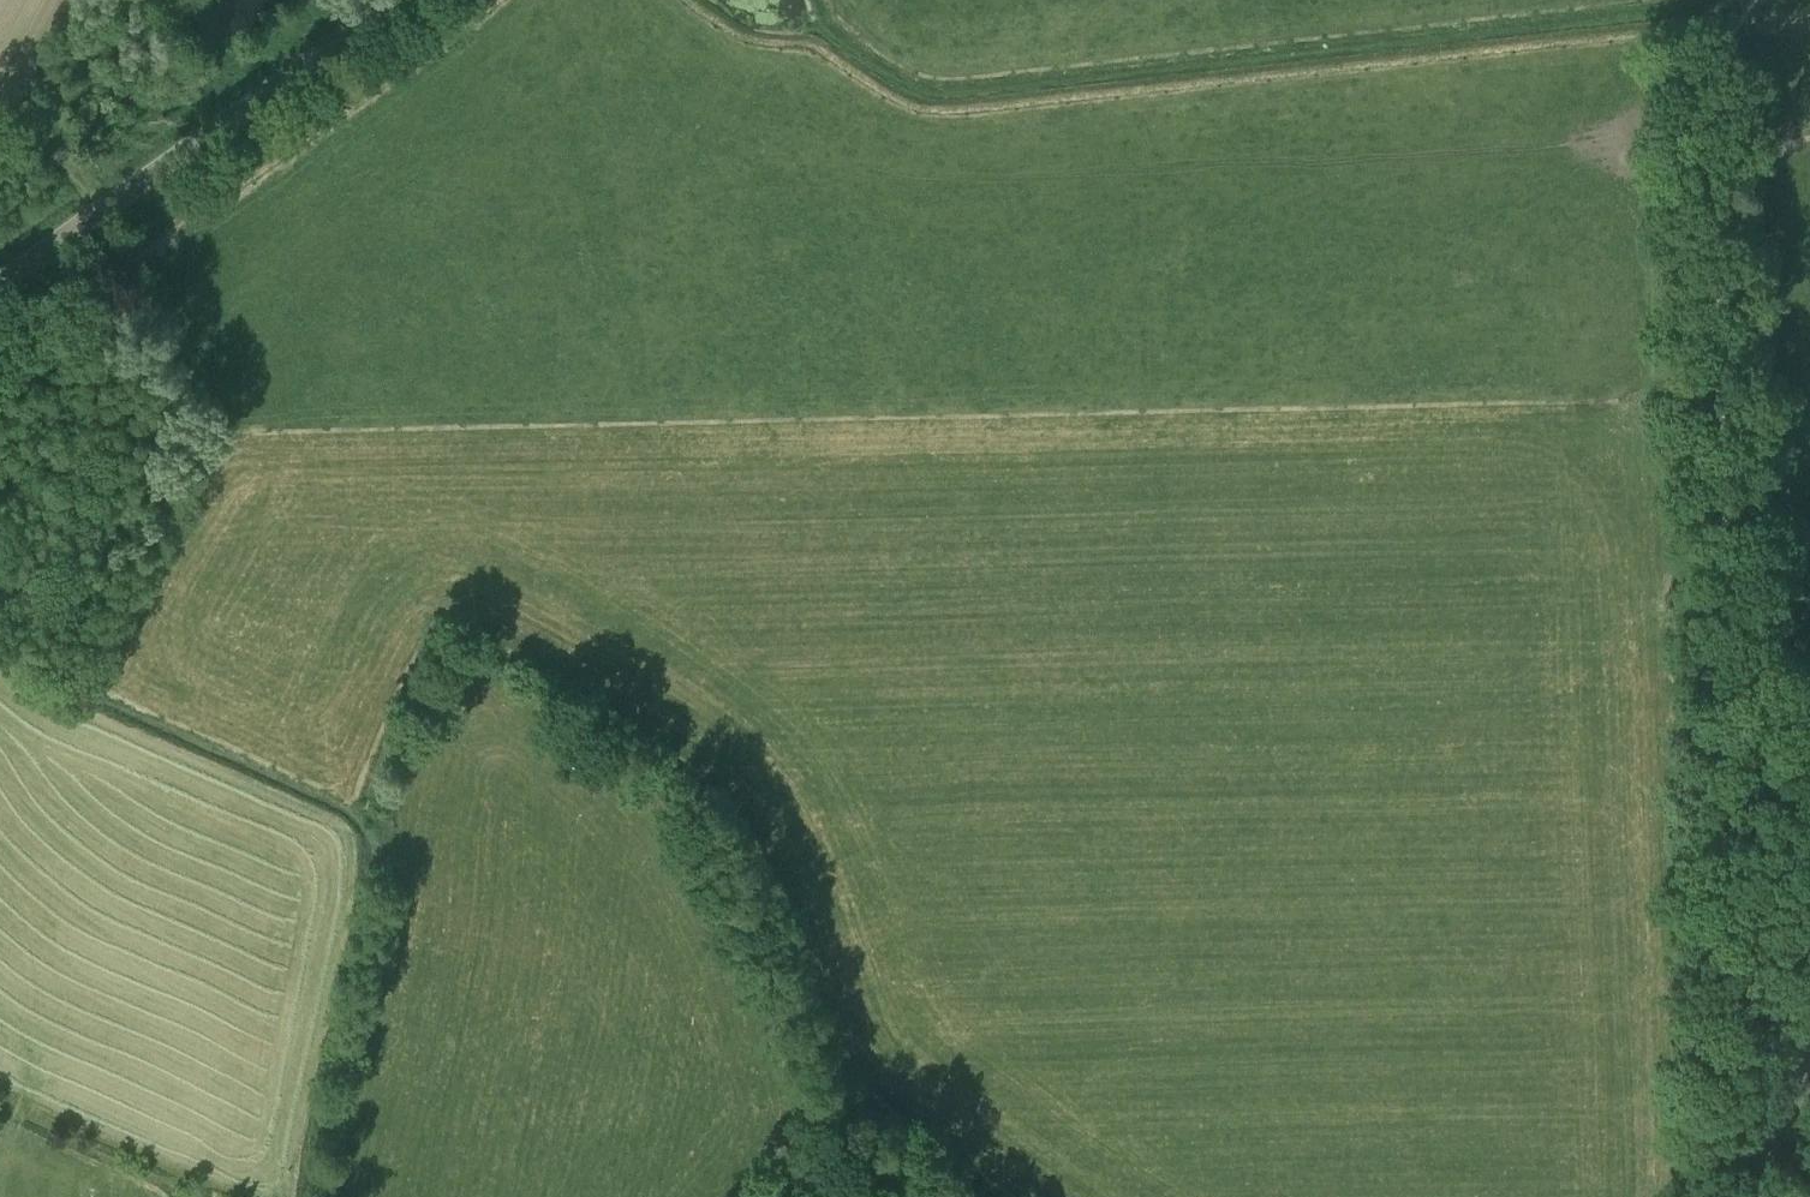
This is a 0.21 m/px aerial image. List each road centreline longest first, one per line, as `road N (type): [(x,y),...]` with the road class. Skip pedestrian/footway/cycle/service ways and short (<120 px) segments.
road 1 (unclassified): [(0,305),(412,0)]
road 2 (unclassified): [(1762,1196),(1774,1125),(1809,1048)]

